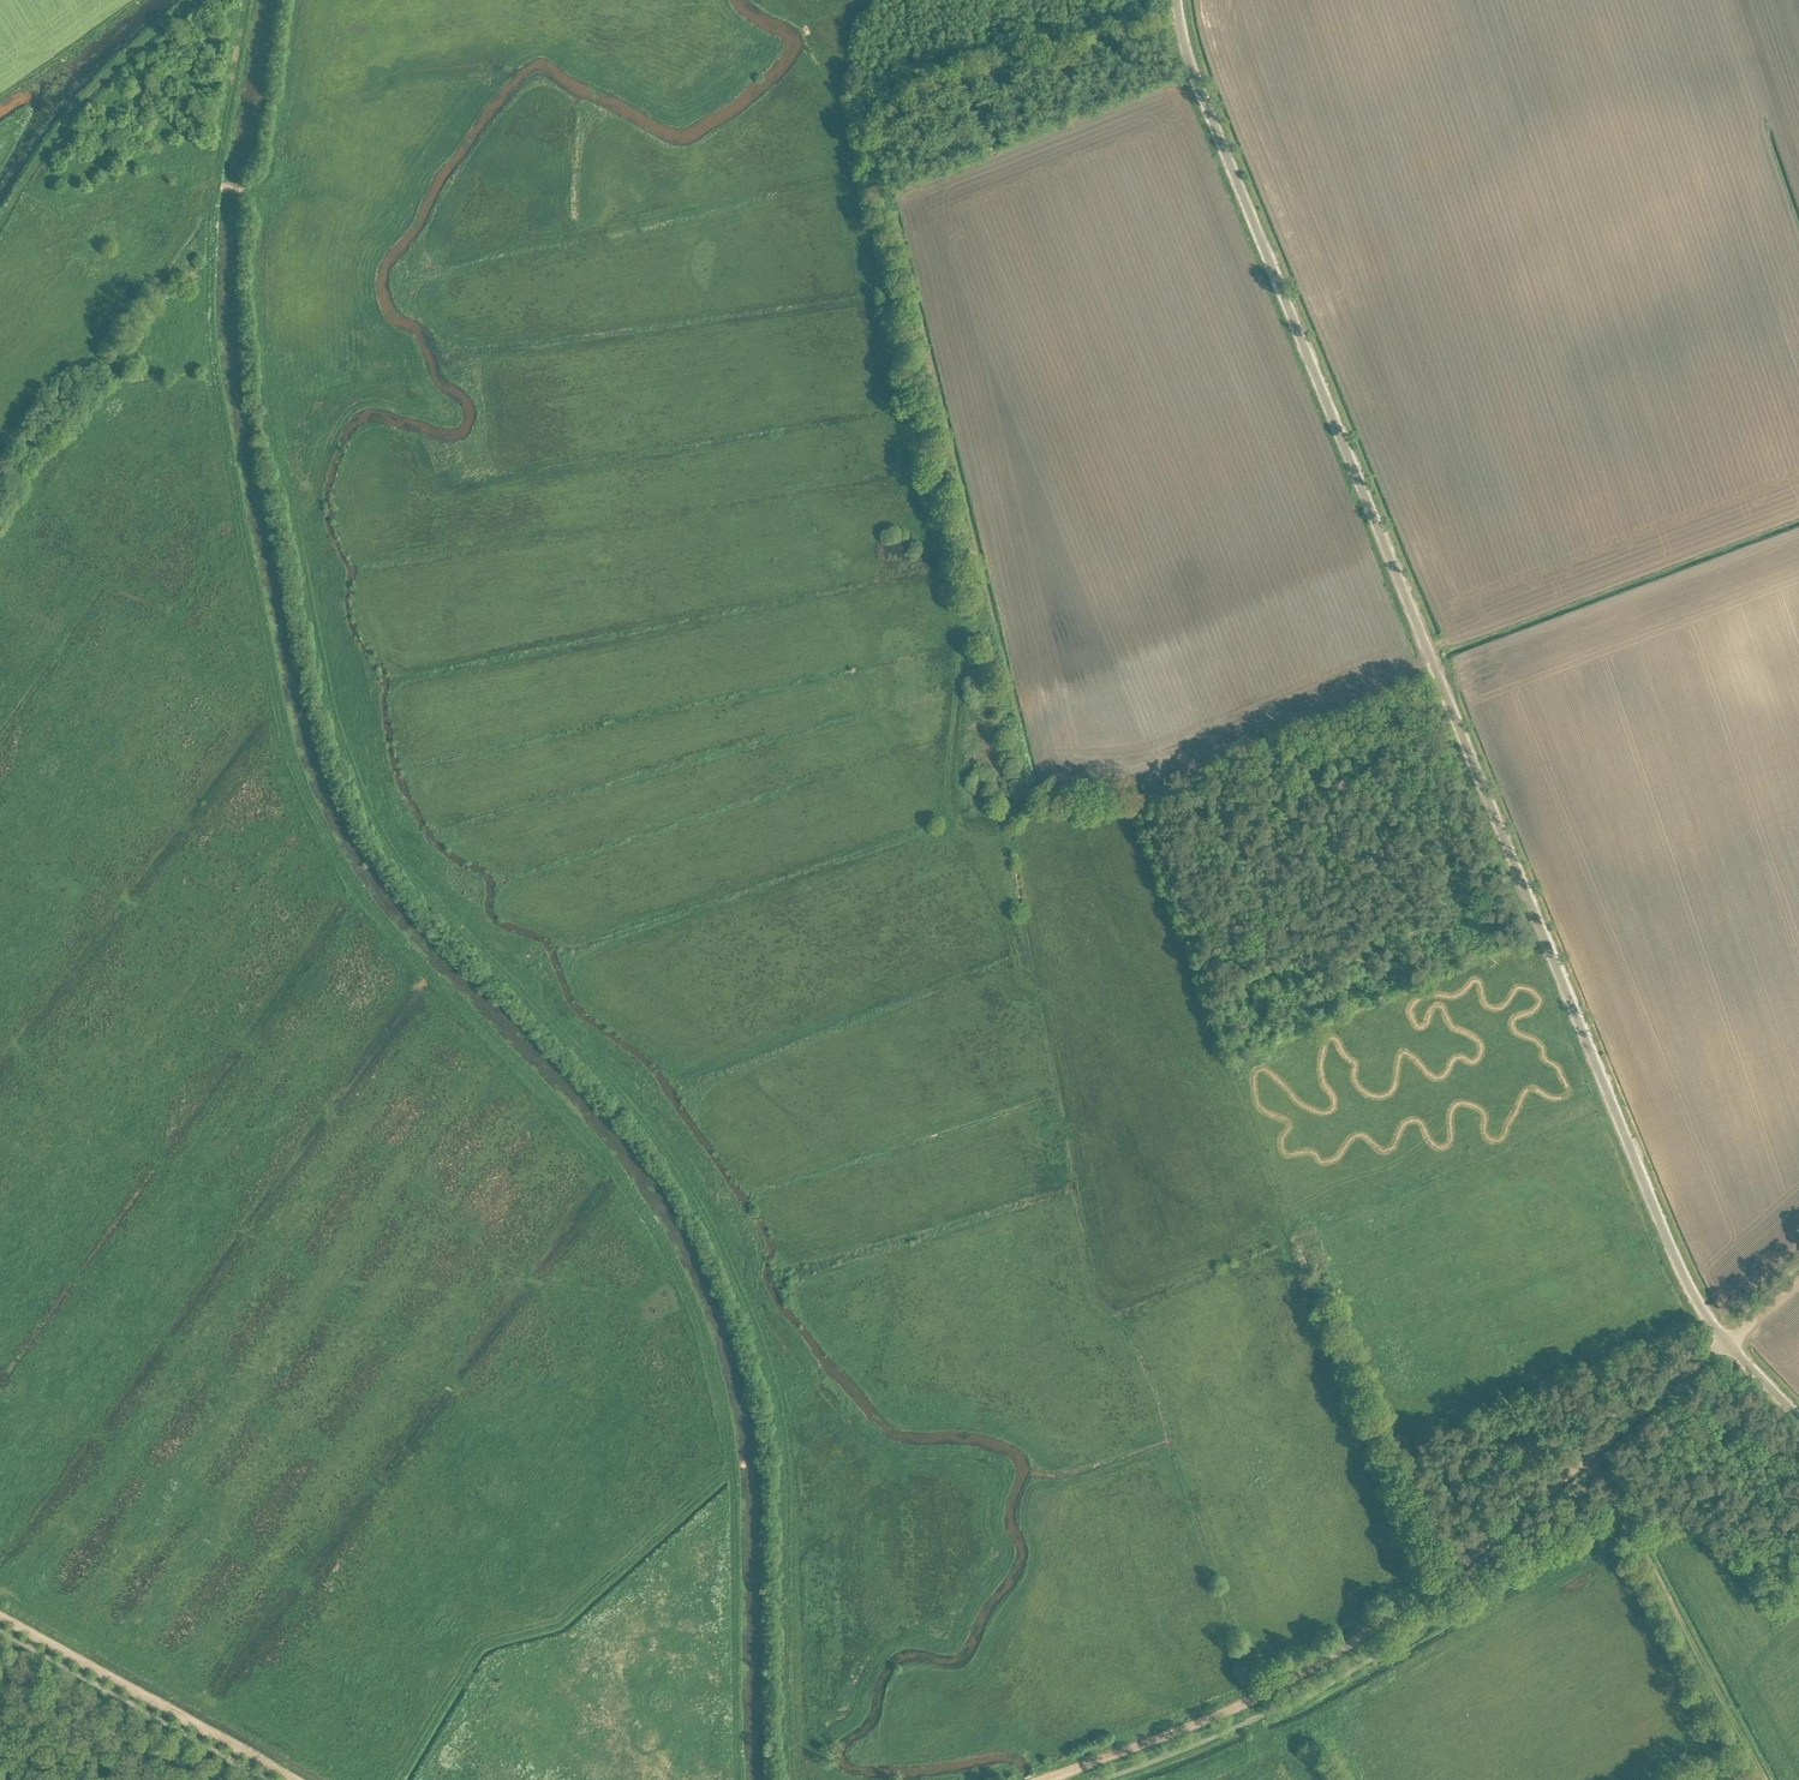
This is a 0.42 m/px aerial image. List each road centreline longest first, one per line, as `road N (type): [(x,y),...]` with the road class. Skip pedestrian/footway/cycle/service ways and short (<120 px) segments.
road 1 (track): [(246,0),(212,185),(208,329),(283,732),(312,812),(358,898),(600,1156),(684,1290),(717,1393),(734,1484),(740,1779)]
road 2 (unclassified): [(1798,1416),(1727,1342),(1680,1268),(1192,69),(1178,0)]
road 3 (track): [(1040,1779),(1294,1676),(1442,1581),(1592,1457)]
road 4 (track): [(396,1779),(482,1644),(563,1621),(733,1475)]
road 5 (track): [(1180,28),(960,70),(907,89),(877,127),(891,207)]
road 6 (track): [(1764,1779),(1592,1457)]
road 7 (track): [(0,1617),(294,1779)]
road 8 (track): [(0,226),(87,96),(193,0)]
road 9 (track): [(22,187),(75,202),(219,152)]
road 10 (track): [(1592,1457),(1707,1356)]

